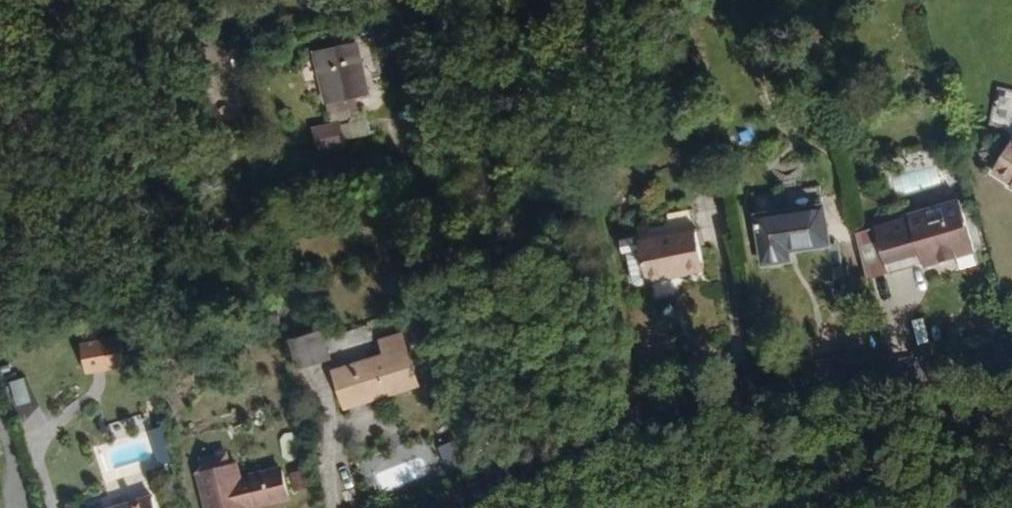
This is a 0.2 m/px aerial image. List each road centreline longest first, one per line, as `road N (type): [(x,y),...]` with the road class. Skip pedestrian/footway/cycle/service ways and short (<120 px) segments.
road 1 (residential): [(445,507),(647,417),(1011,361)]

